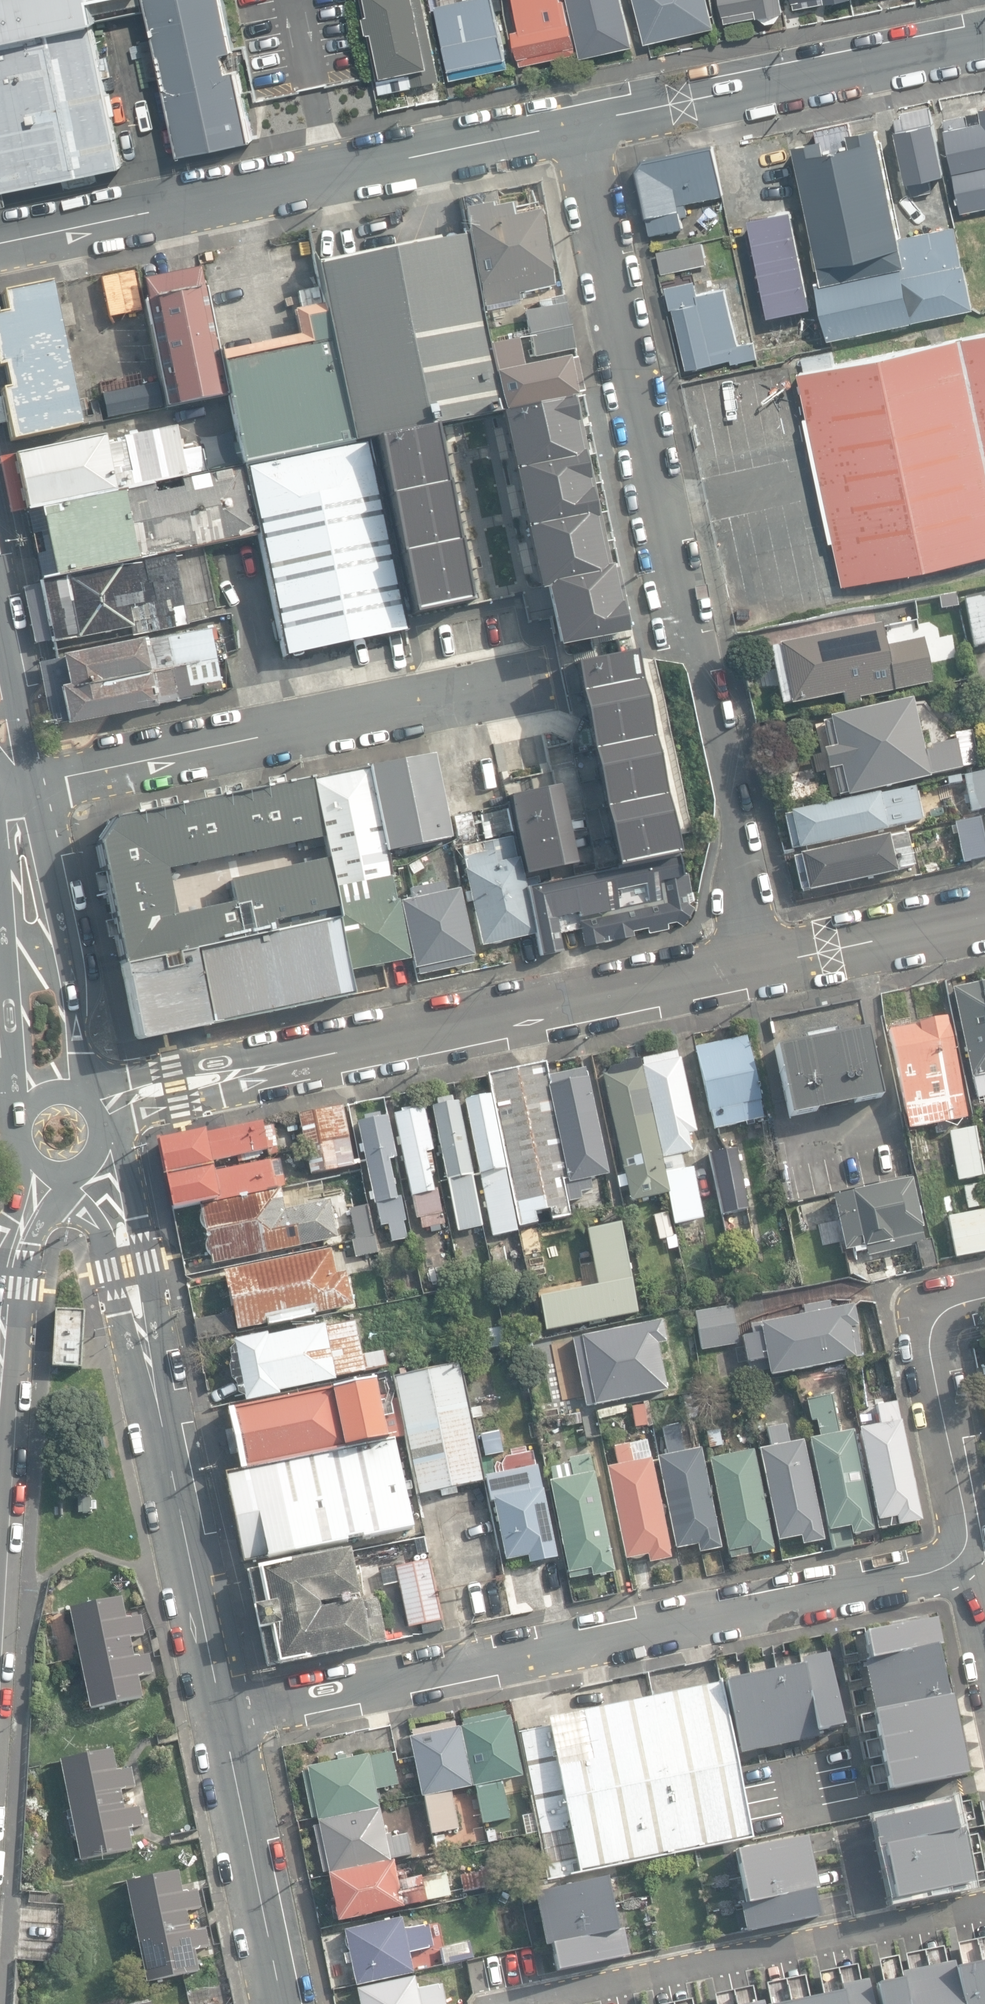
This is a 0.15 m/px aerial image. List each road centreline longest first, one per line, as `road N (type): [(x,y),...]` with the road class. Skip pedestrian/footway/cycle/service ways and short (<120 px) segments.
road 1 (residential): [(579,122),(768,963)]
road 2 (residential): [(224,1718),(963,1558)]
road 3 (unclassified): [(768,963),(94,1108)]
road 4 (unclassified): [(579,122),(0,243)]
road 5 (tertiary): [(224,1718),(97,1148)]
road 6 (unclassified): [(16,790),(532,684)]
road 7 (unclassified): [(984,39),(579,122)]
road 8 (residential): [(984,1918),(590,2003)]
road 9 (secondary): [(16,790),(56,1094)]
road 10 (residential): [(984,1297),(933,1320),(932,1353),(966,1526),(963,1558)]
road 11 (tertiary): [(283,2003),(224,1718)]
road 12 (tertiary): [(0,1422),(14,1263),(43,1162)]
road 13 (unclassified): [(984,918),(768,963)]

